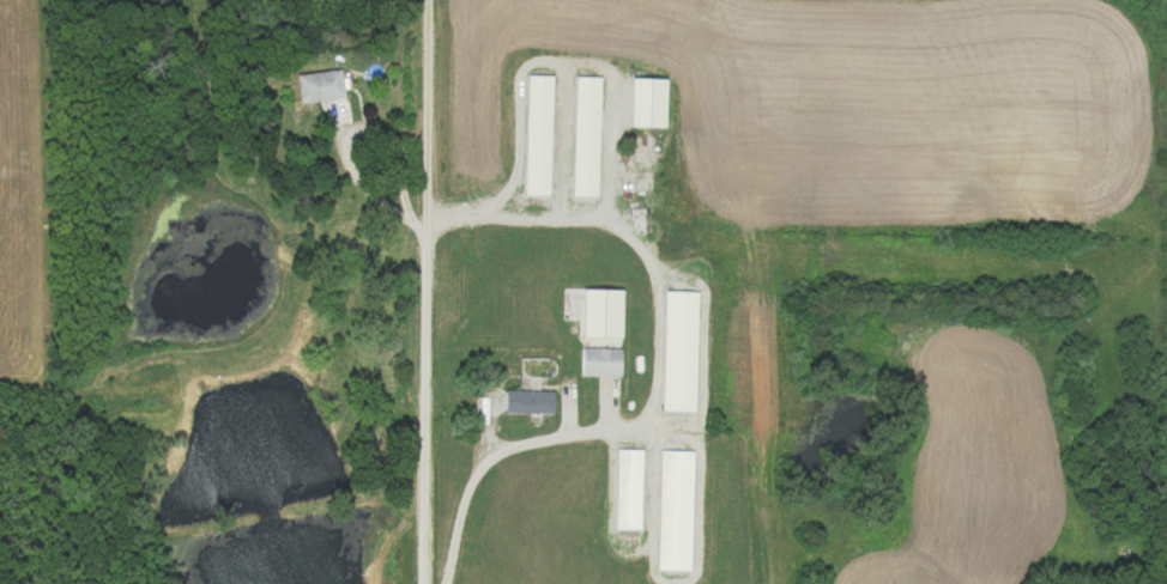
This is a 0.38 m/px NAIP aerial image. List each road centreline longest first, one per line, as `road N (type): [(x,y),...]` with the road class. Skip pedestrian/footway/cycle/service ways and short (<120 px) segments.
road 1 (residential): [(445,583),(461,504),(478,466),(508,446),(636,426),(655,389),(657,287),(646,249),(623,225),(479,214),(433,219)]
road 2 (residential): [(425,583),(428,0)]

